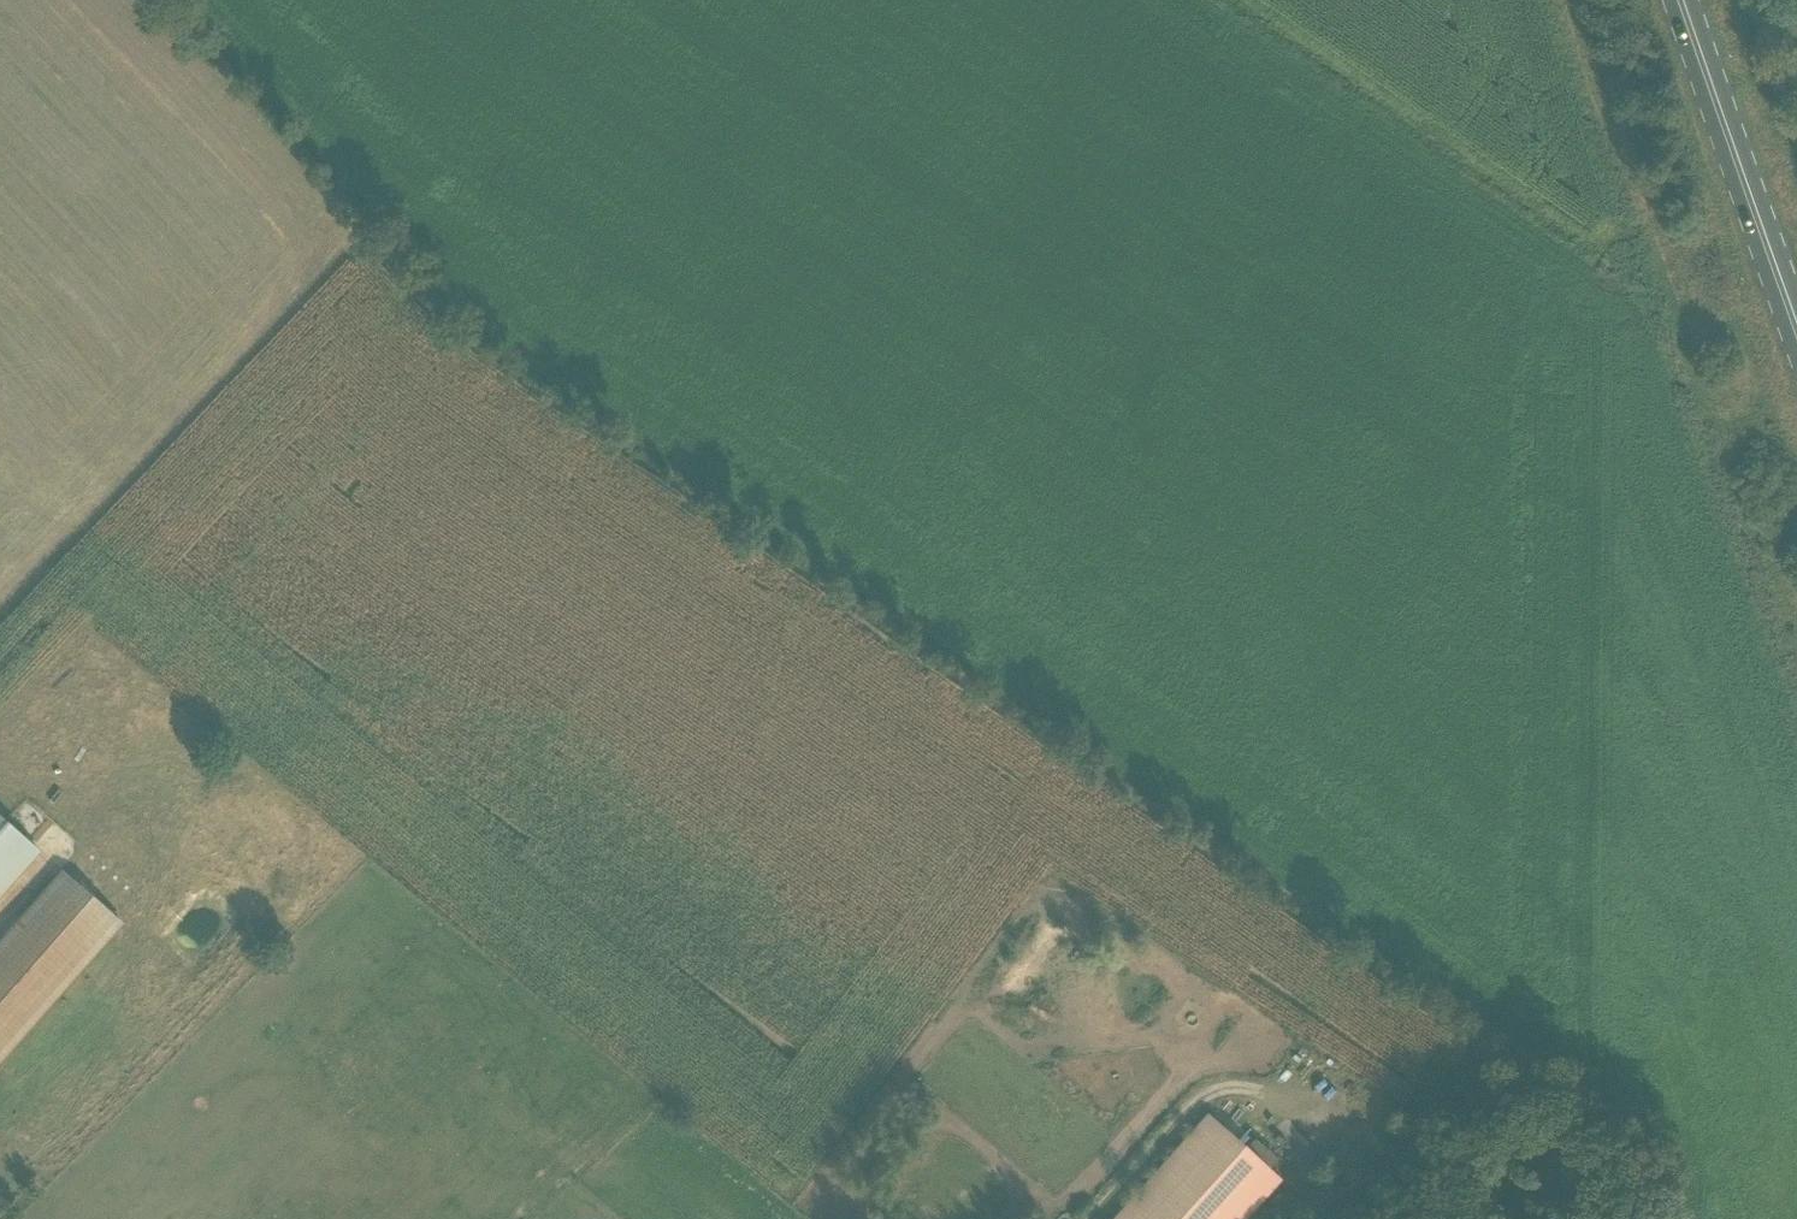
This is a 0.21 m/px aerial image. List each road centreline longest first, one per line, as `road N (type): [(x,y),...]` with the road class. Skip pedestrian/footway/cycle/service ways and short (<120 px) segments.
road 1 (primary): [(1796,327),(1684,0)]

